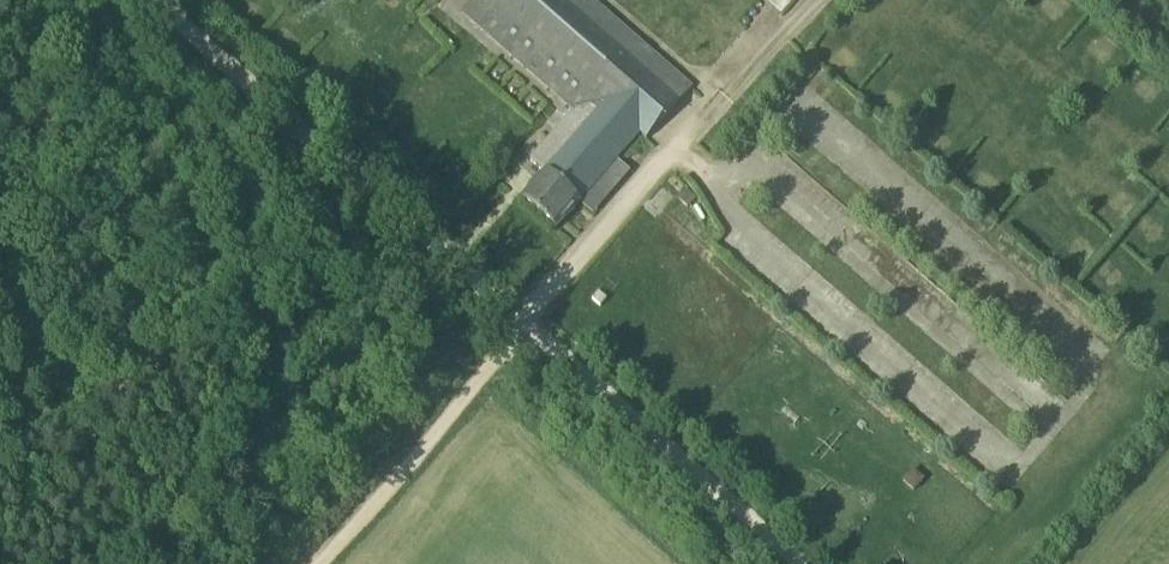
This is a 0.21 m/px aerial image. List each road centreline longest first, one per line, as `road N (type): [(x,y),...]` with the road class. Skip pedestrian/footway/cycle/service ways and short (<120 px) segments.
road 1 (unclassified): [(776,563),(140,0)]
road 2 (track): [(524,348),(331,563)]

